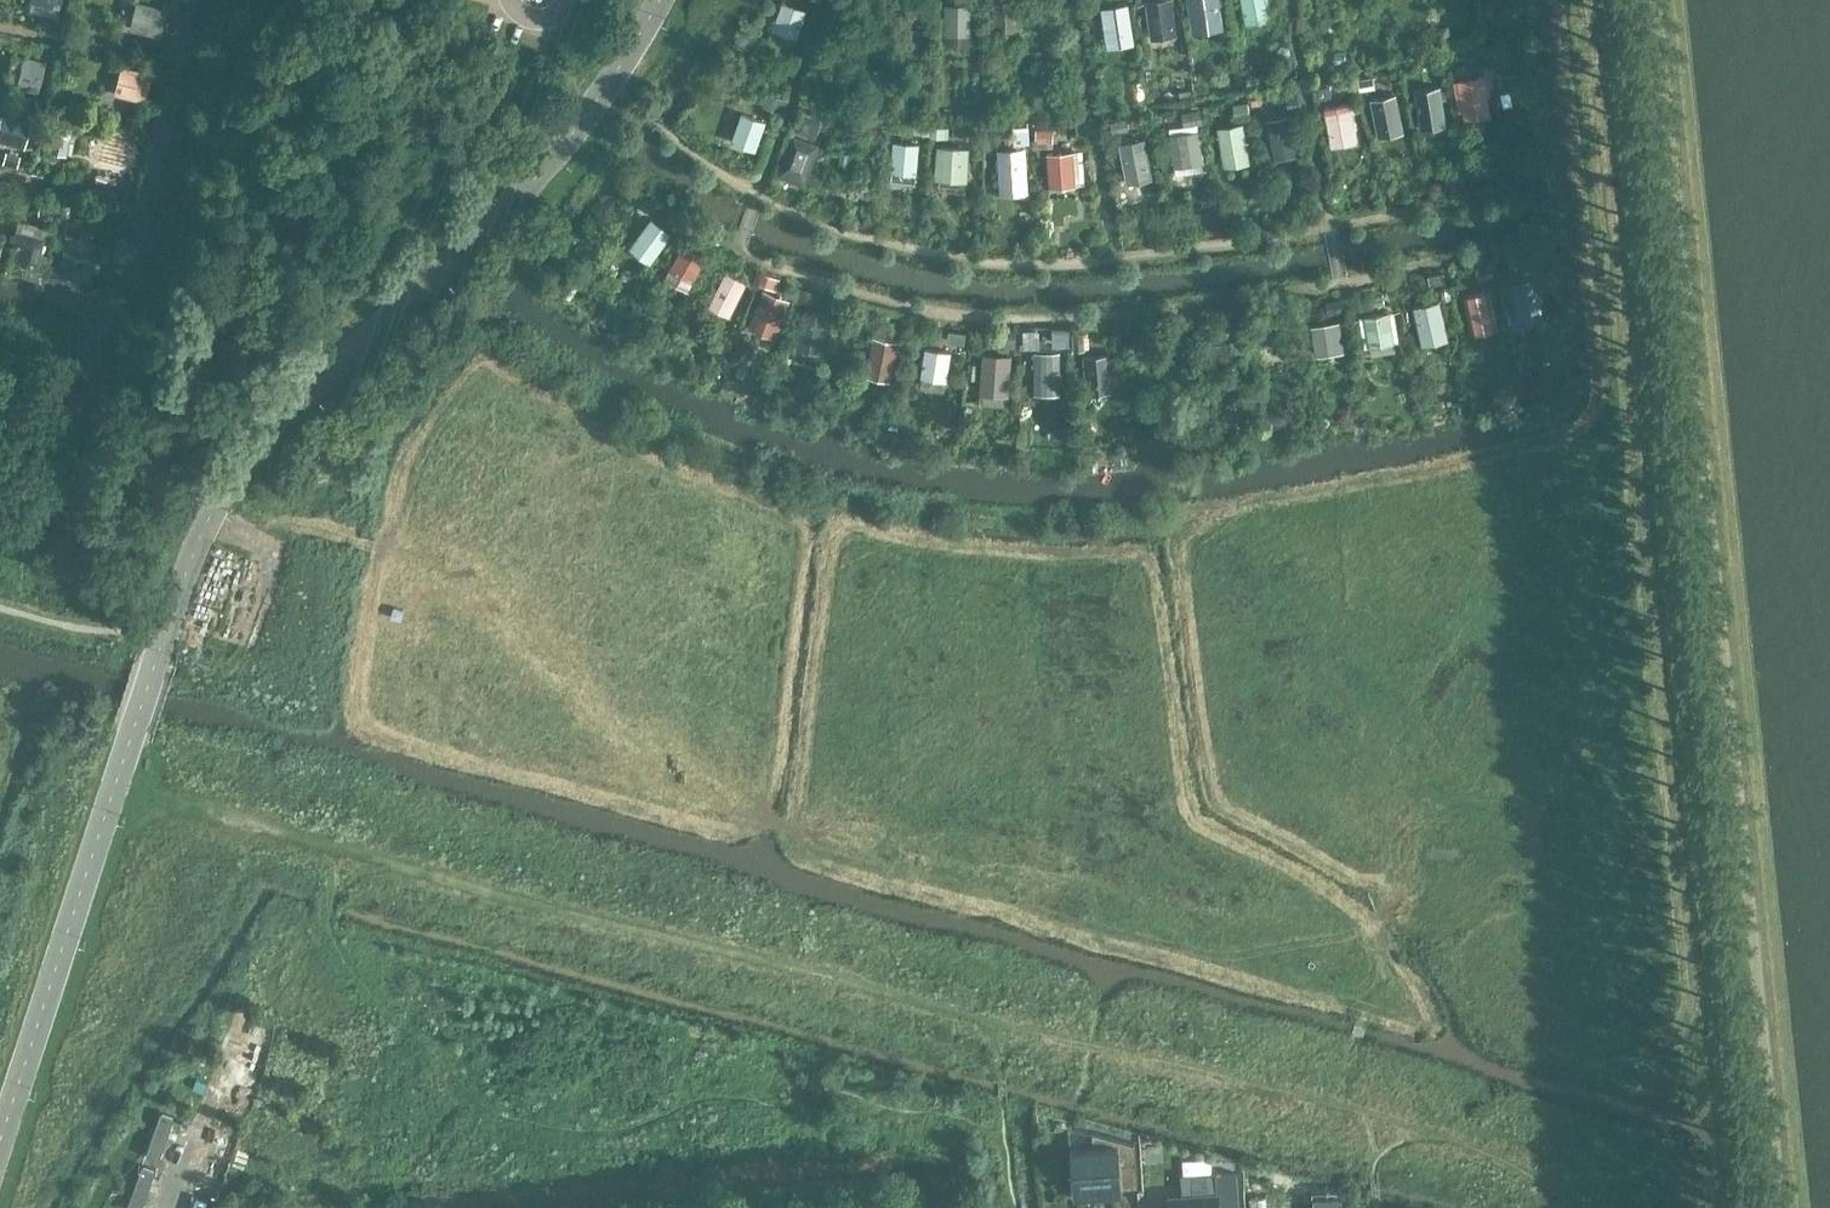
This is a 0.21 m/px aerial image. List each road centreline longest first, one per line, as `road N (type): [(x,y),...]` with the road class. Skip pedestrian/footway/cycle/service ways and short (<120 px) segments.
road 1 (unclassified): [(0,1138),(208,518),(287,405),(550,163),(662,0)]
road 2 (track): [(439,563),(289,531),(227,487)]

